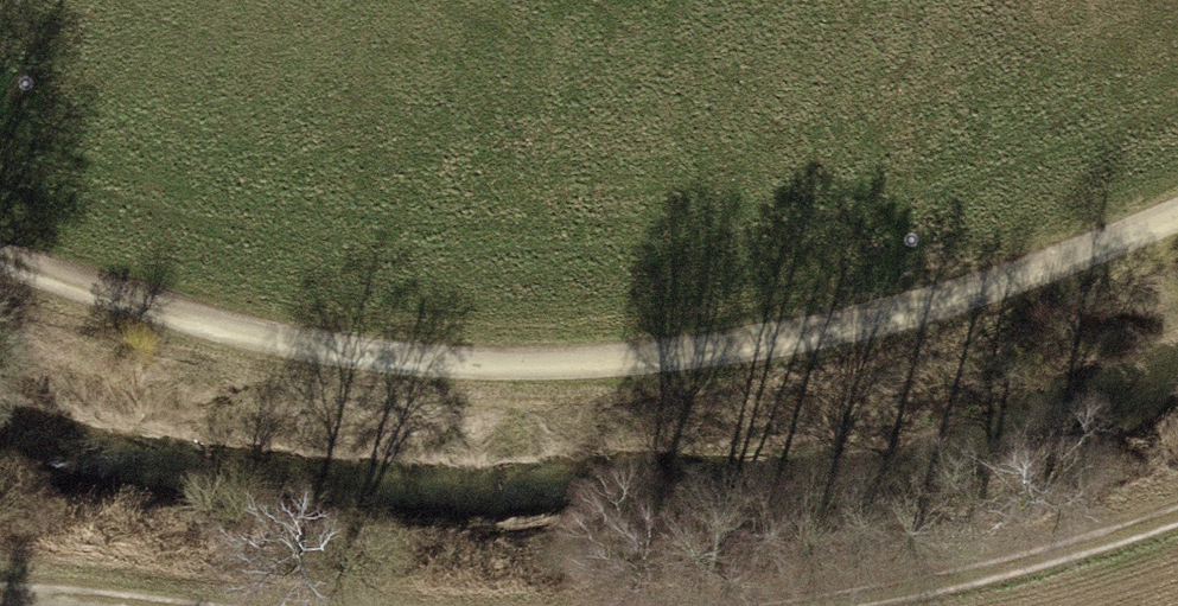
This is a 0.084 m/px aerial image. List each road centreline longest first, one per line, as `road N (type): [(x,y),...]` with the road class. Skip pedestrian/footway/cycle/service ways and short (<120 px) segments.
road 1 (track): [(1177,204),(1004,277),(520,357),(193,305),(0,245)]
road 2 (track): [(1177,511),(843,601),(780,605)]
road 3 (track): [(224,605),(0,580)]

